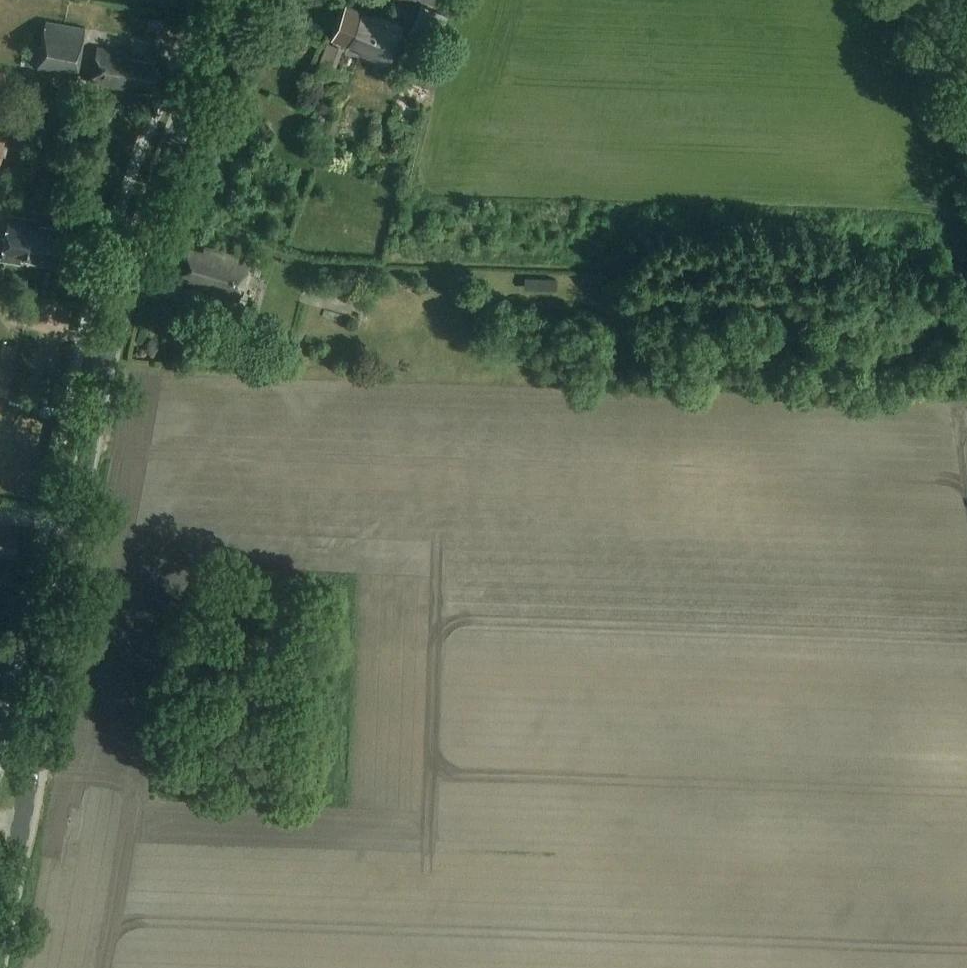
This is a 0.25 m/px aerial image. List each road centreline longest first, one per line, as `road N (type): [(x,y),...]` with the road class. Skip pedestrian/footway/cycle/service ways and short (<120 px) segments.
road 1 (primary): [(0,930),(127,271),(236,0)]

